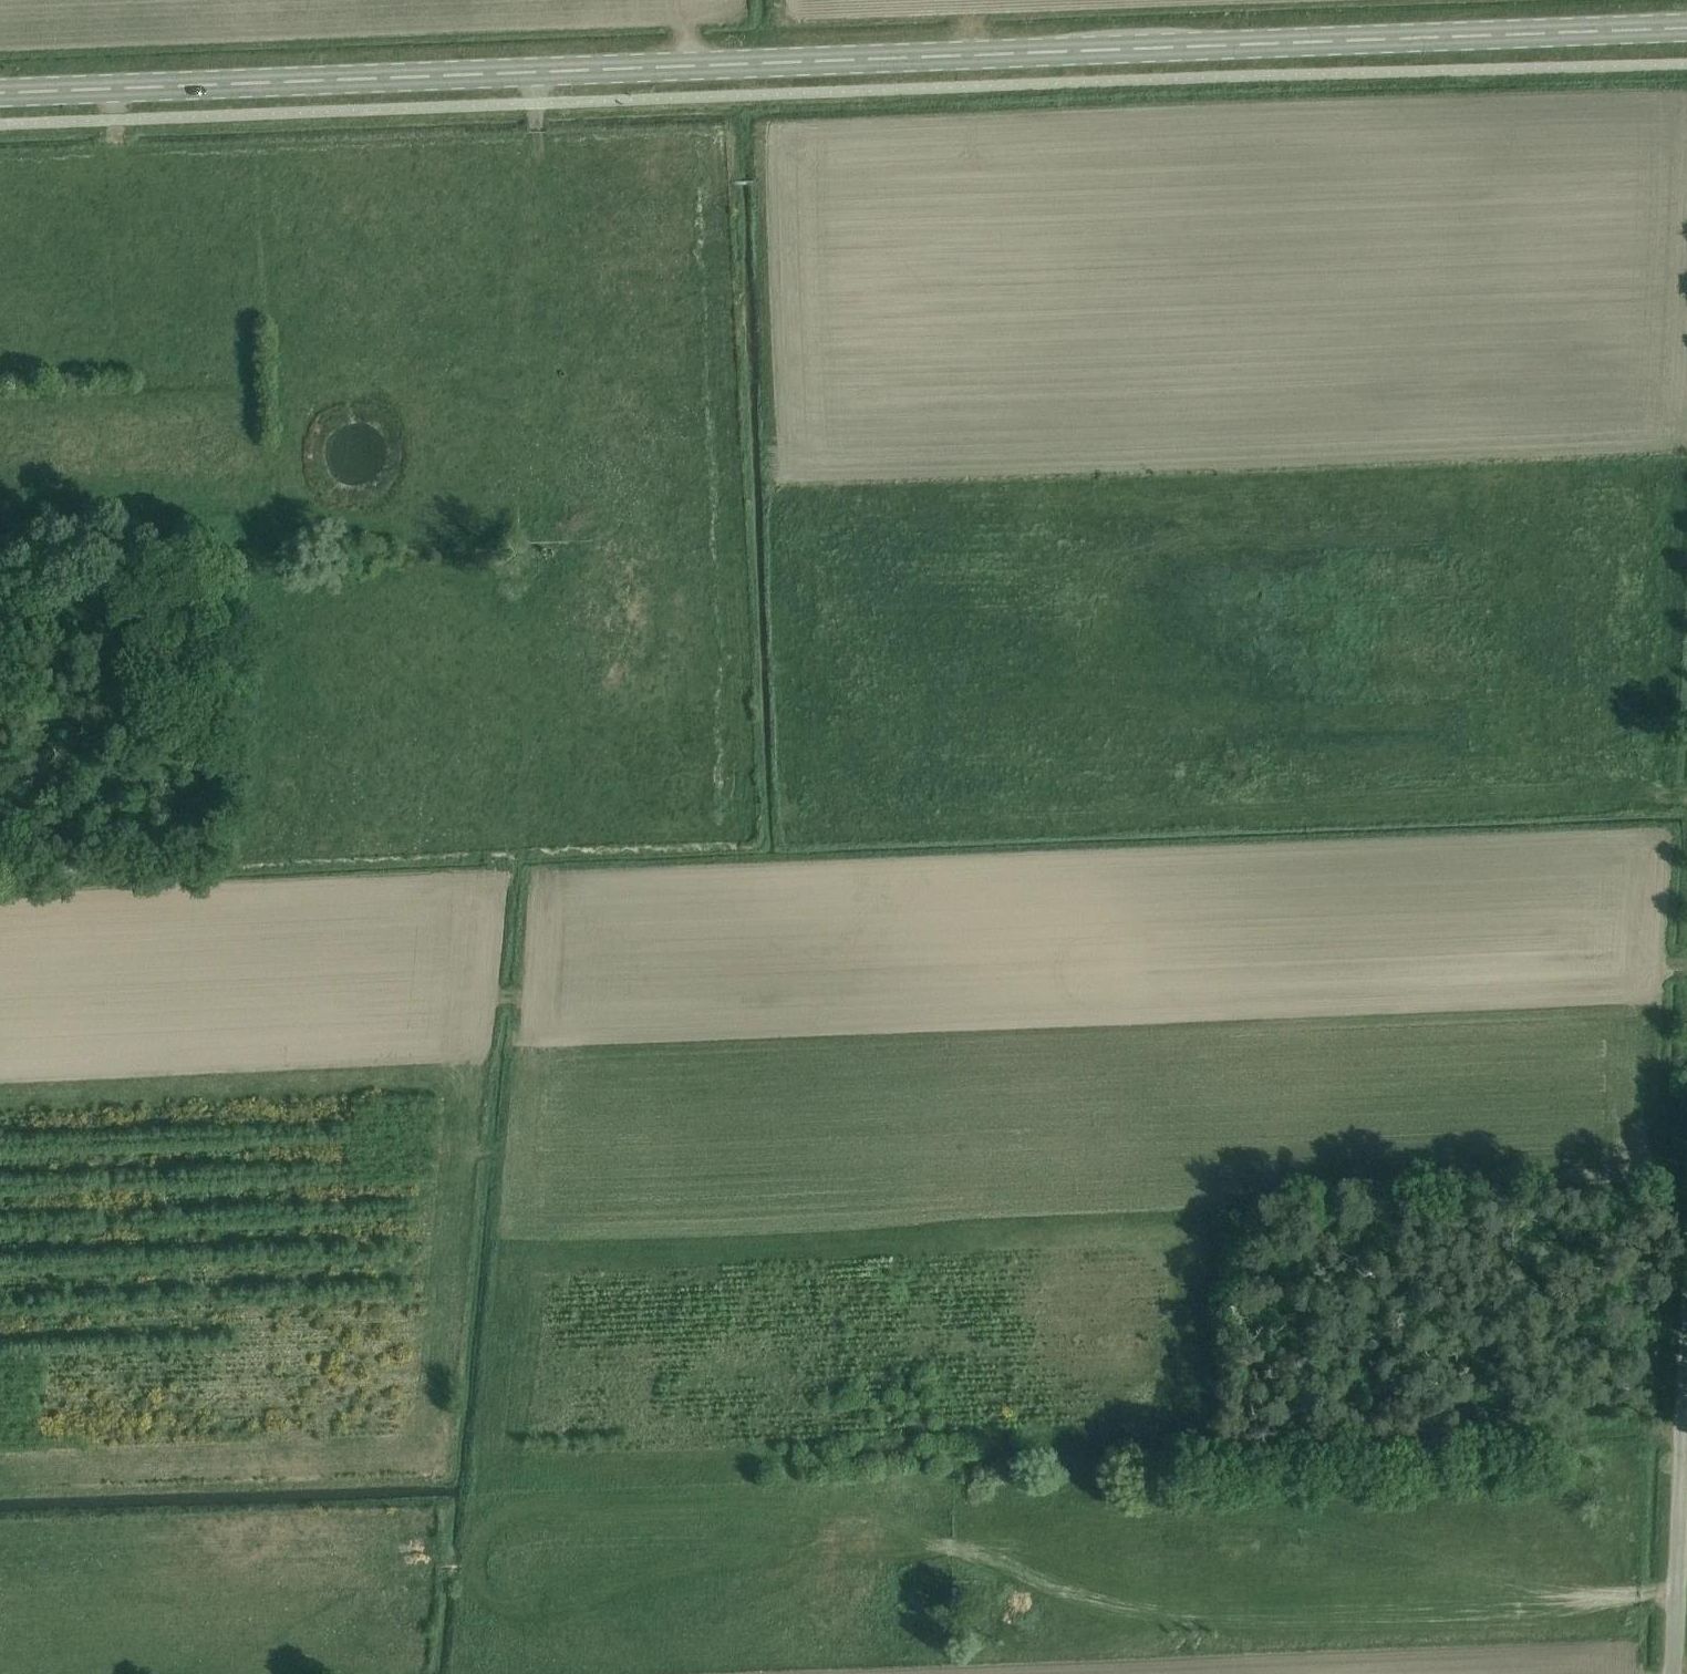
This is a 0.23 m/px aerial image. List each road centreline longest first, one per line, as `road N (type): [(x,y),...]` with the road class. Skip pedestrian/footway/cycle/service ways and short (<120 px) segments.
road 1 (tertiary): [(0,93),(1686,29)]
road 2 (unclassified): [(1675,1673),(1686,1433)]

